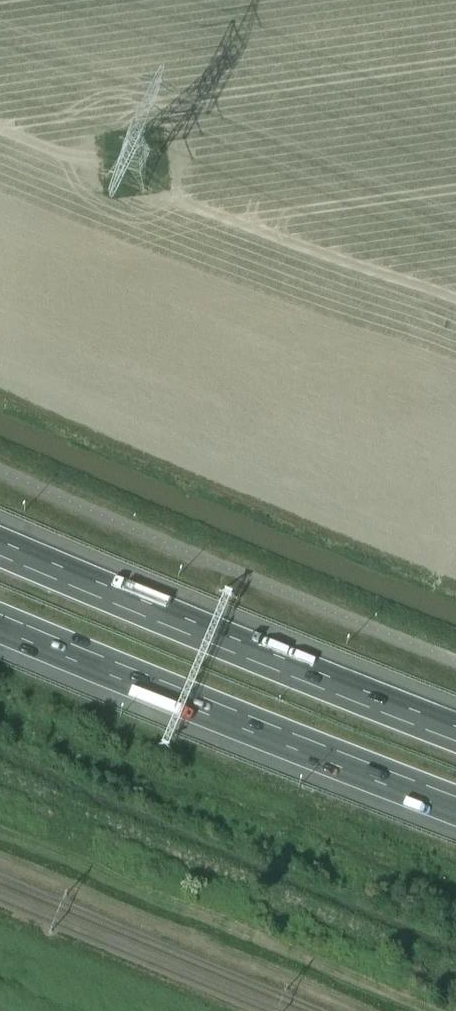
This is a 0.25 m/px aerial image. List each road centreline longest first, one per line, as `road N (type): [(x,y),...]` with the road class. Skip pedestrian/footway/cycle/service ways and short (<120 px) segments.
road 1 (motorway): [(455,727),(0,541)]
road 2 (motorway): [(0,630),(455,812)]
road 3 (track): [(416,1010),(0,837)]

